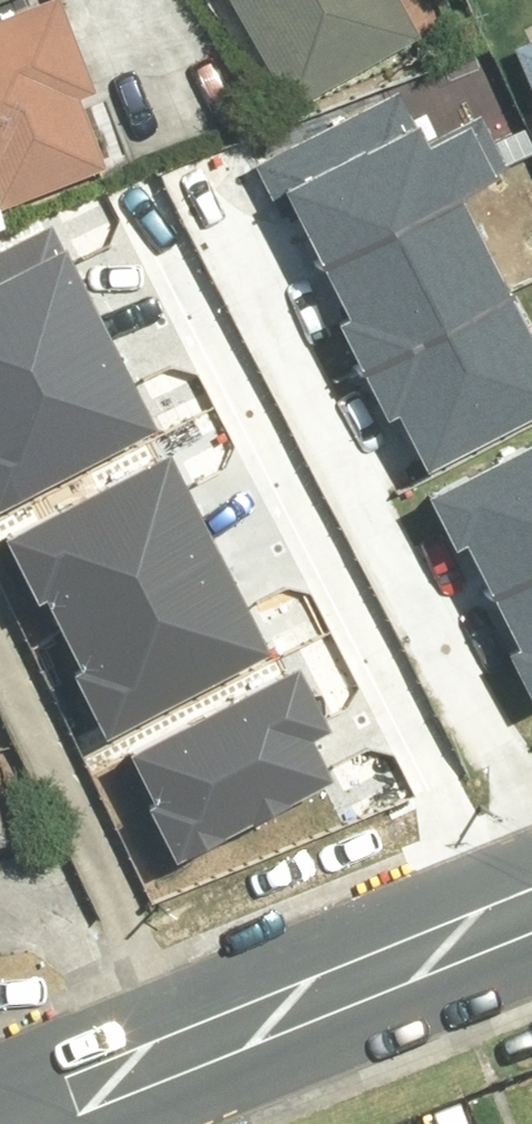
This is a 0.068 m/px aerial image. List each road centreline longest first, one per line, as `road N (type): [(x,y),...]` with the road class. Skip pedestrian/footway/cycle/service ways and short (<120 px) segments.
road 1 (secondary): [(531,903),(0,1109)]

